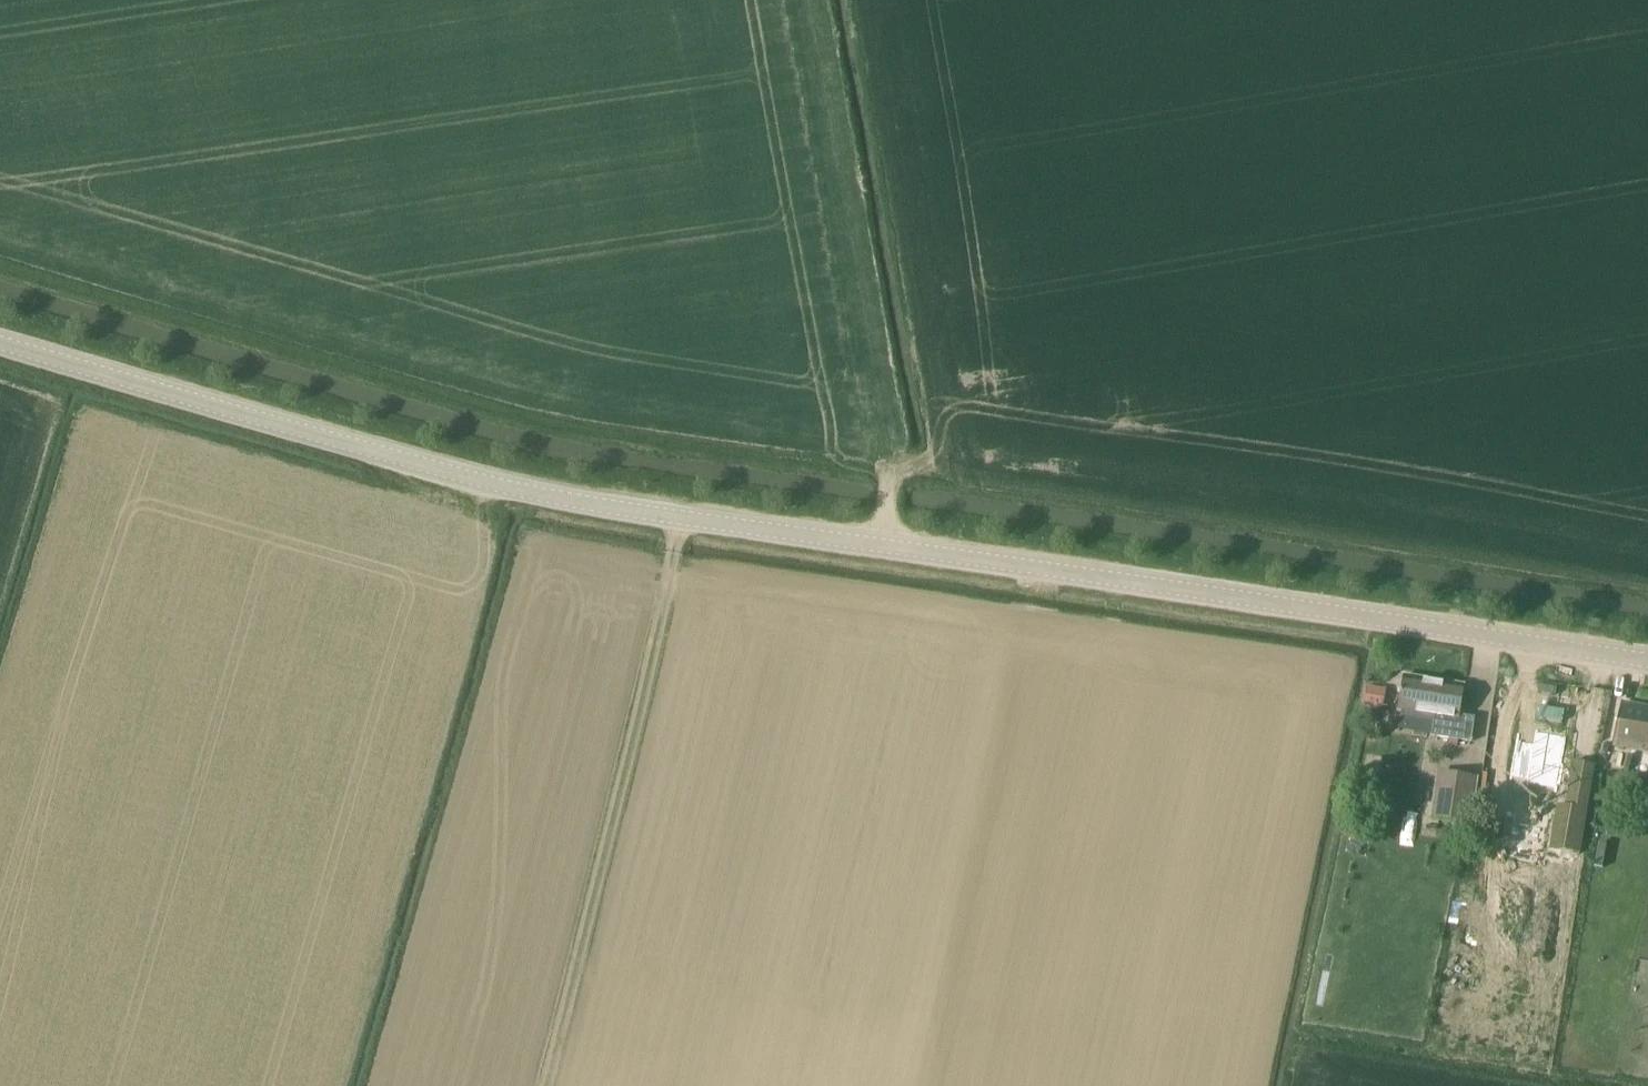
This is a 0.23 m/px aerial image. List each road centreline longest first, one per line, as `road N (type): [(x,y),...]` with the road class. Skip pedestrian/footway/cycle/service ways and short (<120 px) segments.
road 1 (tertiary): [(0,343),(372,456),(543,496),(1647,666)]

